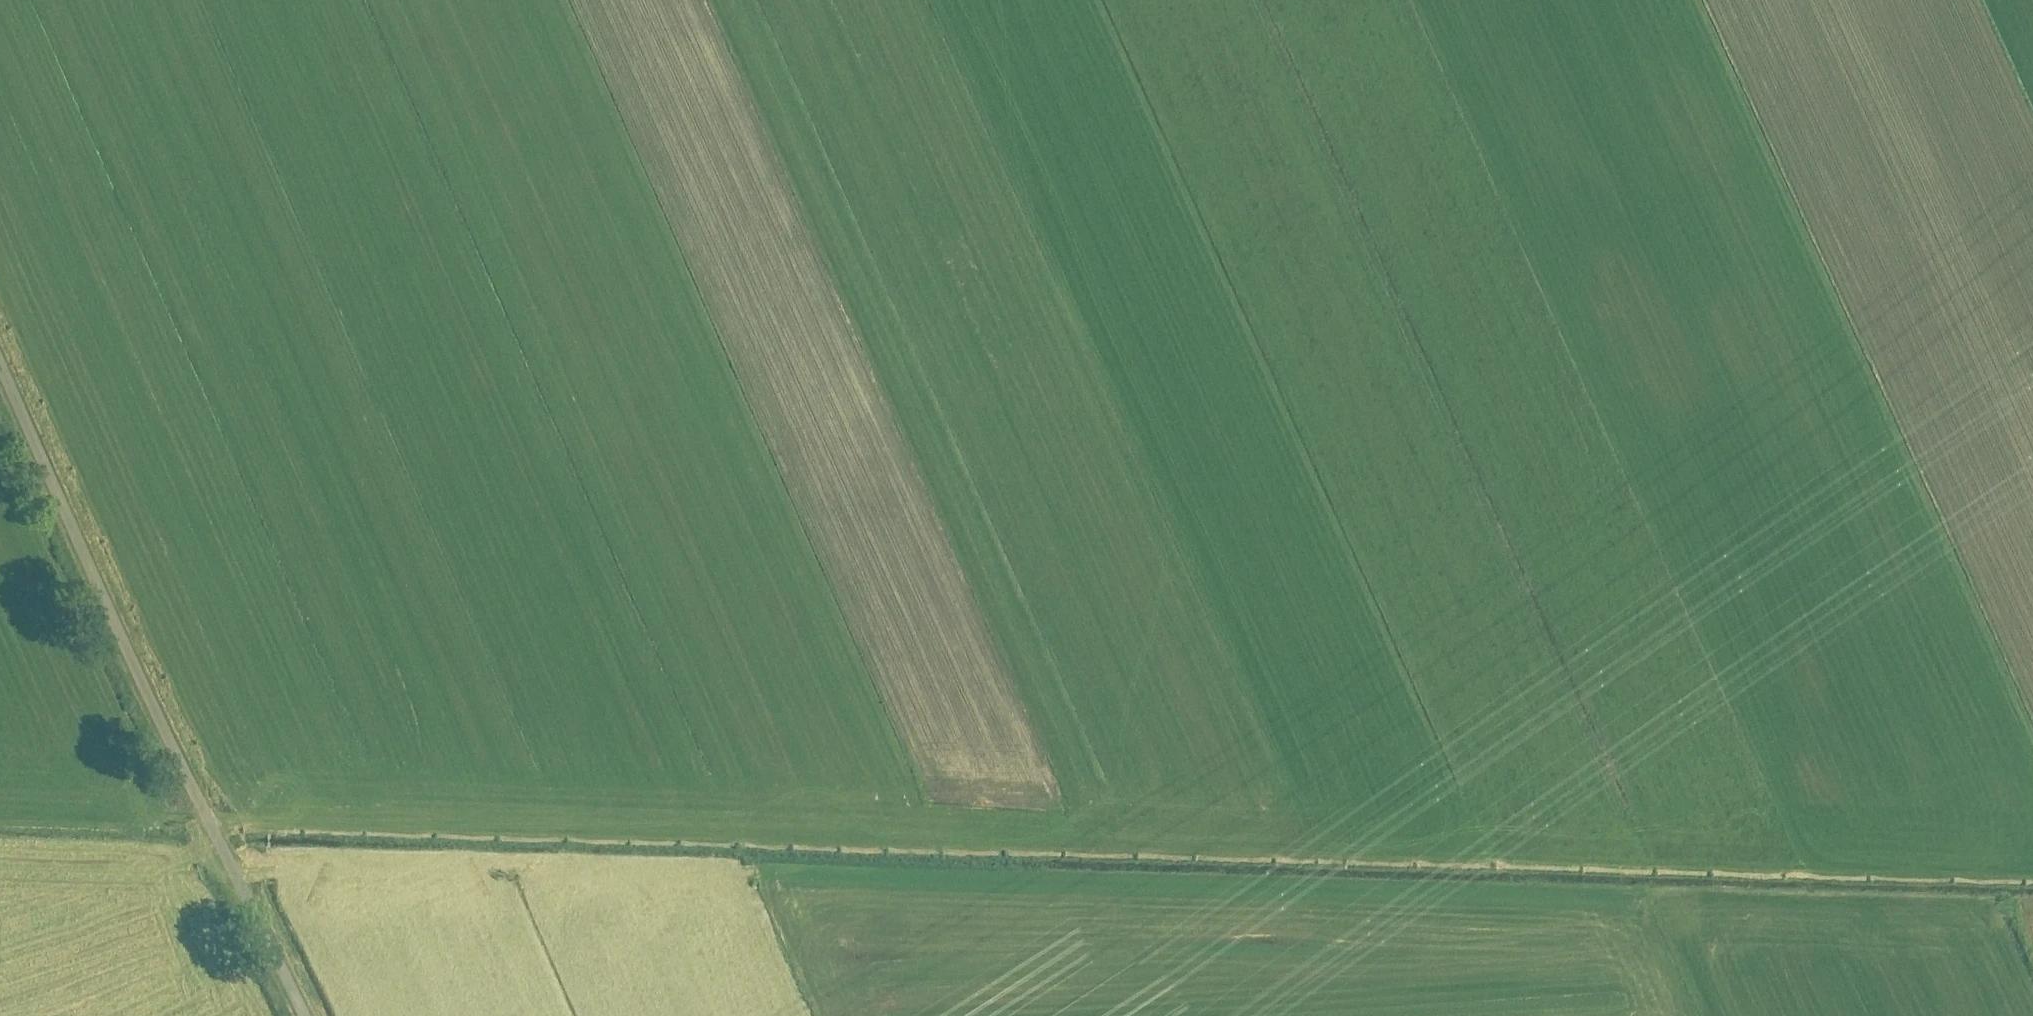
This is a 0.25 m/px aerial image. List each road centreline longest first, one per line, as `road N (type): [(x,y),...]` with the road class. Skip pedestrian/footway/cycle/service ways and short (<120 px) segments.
road 1 (unclassified): [(301,1015),(0,342)]

